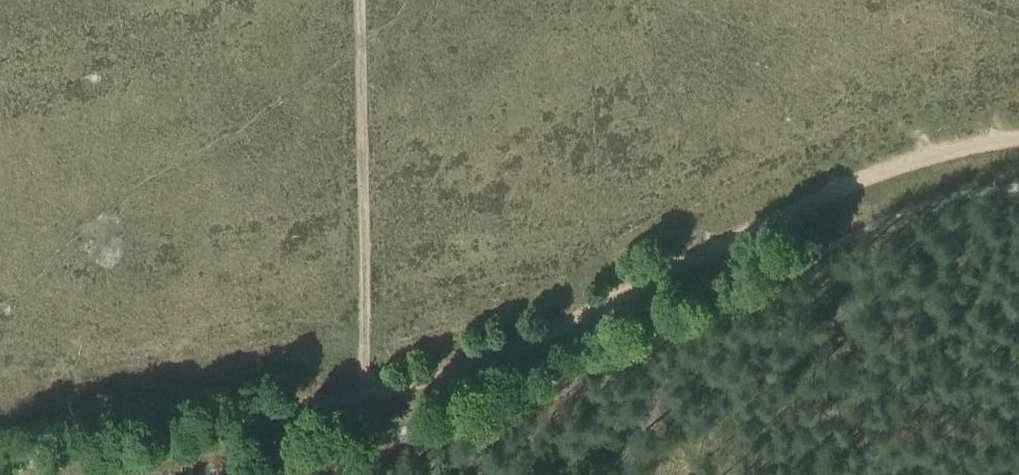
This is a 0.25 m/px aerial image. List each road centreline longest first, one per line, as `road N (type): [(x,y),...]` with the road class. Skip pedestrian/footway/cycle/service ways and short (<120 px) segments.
road 1 (track): [(0,472),(457,372),(621,293)]
road 2 (track): [(621,293),(779,213),(940,149),(1018,140)]
road 3 (track): [(367,395),(357,0)]

